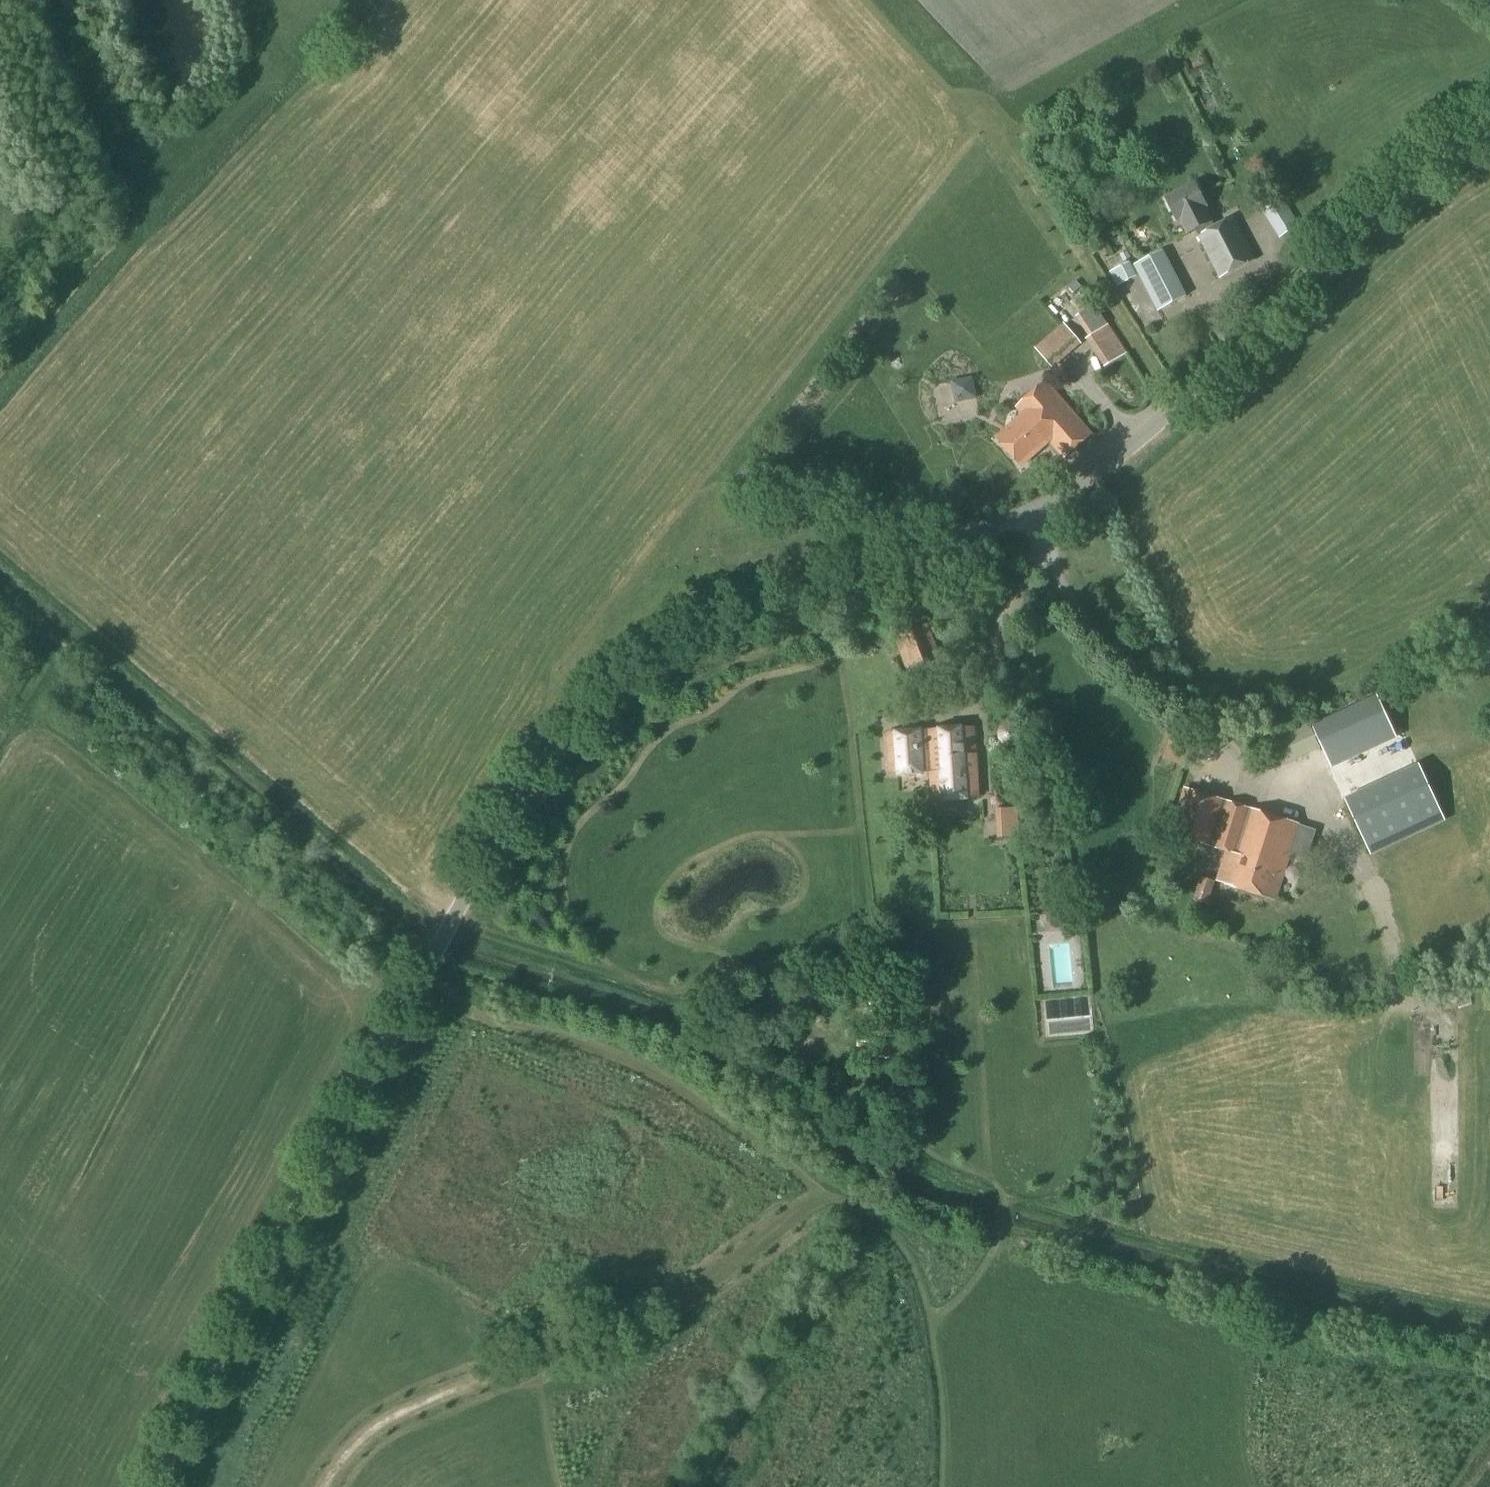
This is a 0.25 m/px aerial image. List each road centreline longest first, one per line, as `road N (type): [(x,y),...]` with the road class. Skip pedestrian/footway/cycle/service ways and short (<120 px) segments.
road 1 (unclassified): [(151,1486),(510,811),(560,743),(676,653),(1007,521),(1078,484),(1173,409),(1406,184),(1489,134)]

